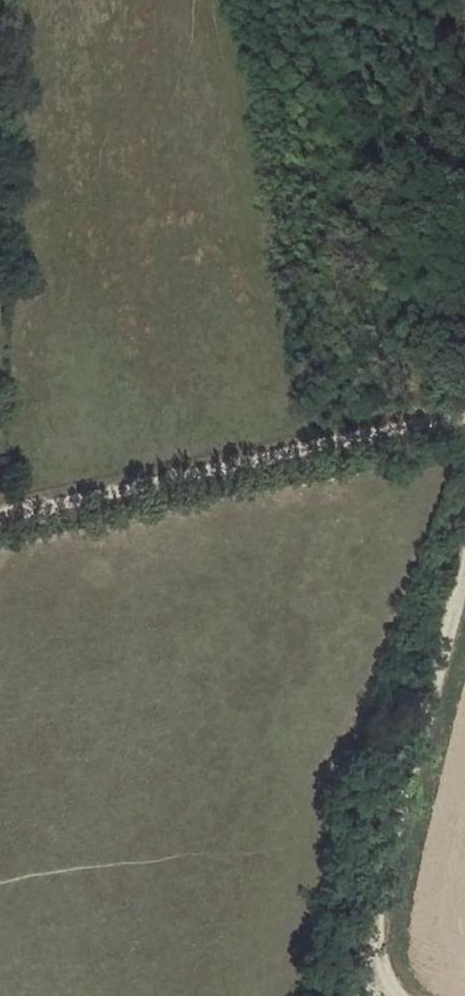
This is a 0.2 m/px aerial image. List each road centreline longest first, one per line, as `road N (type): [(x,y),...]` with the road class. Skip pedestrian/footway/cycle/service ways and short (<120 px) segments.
road 1 (track): [(464,419),(0,517)]
road 2 (track): [(380,975),(379,908),(464,589)]

